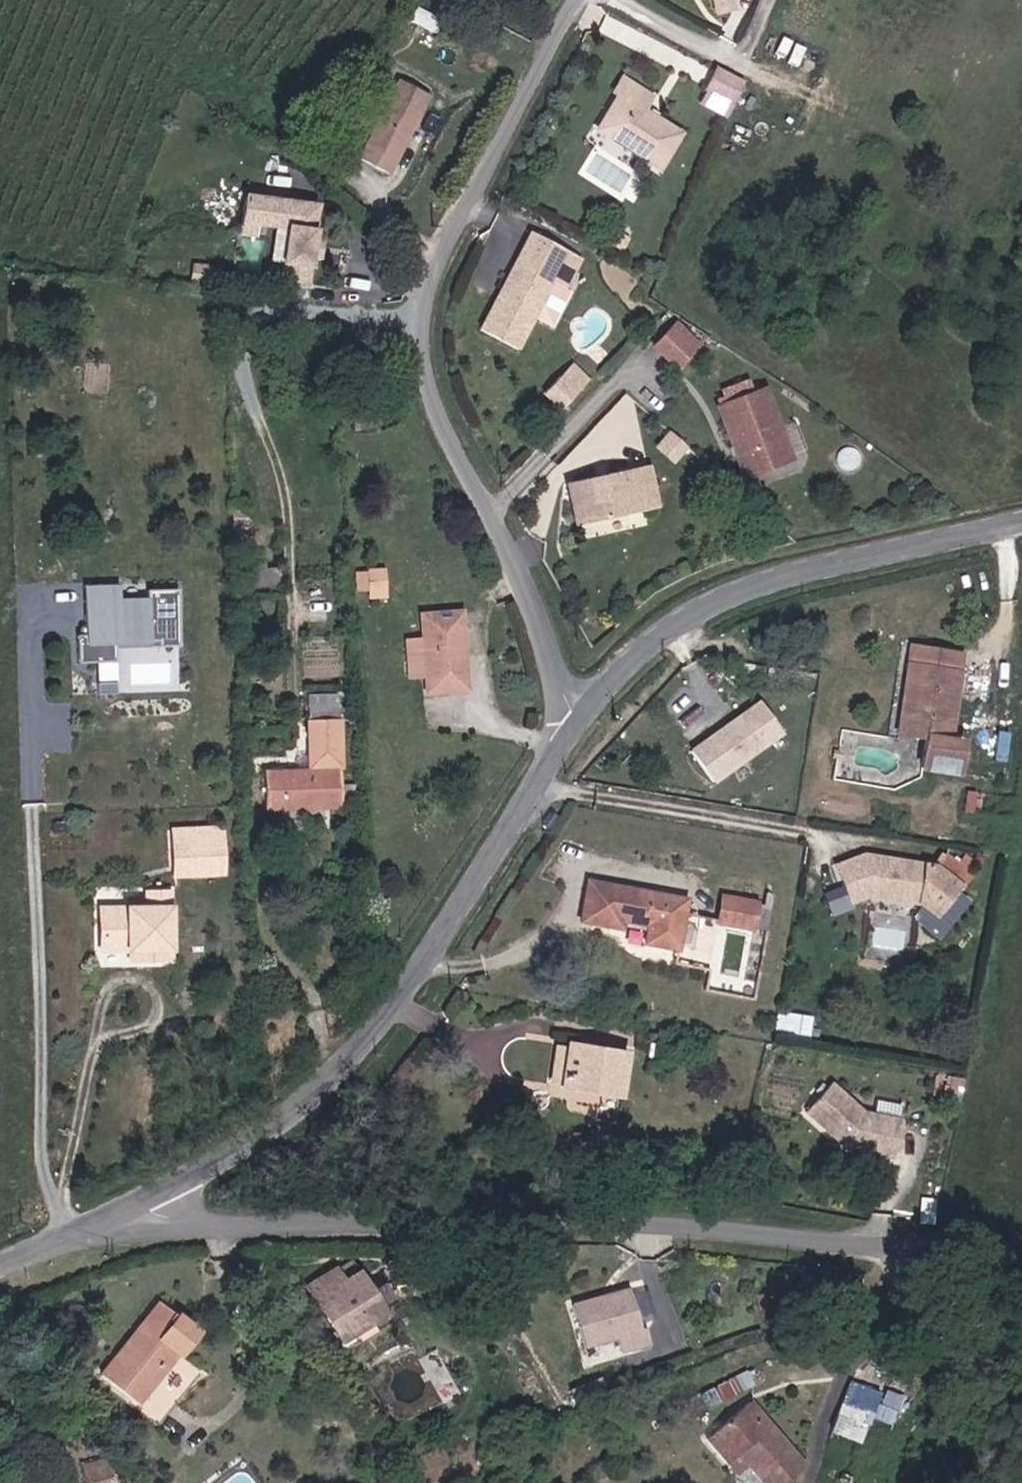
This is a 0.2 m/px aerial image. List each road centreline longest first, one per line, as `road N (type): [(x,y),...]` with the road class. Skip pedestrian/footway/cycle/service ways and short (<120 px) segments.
road 1 (residential): [(1021,1270),(803,1241),(553,1229),(73,1237)]
road 2 (unclassified): [(575,723),(442,421),(424,337),(438,268),(582,0)]
road 3 (tertiary): [(73,1237),(215,1165),(335,1081),(425,960),(575,723)]
road 4 (tertiary): [(575,723),(619,673),(672,633),(766,583),(1021,523)]

